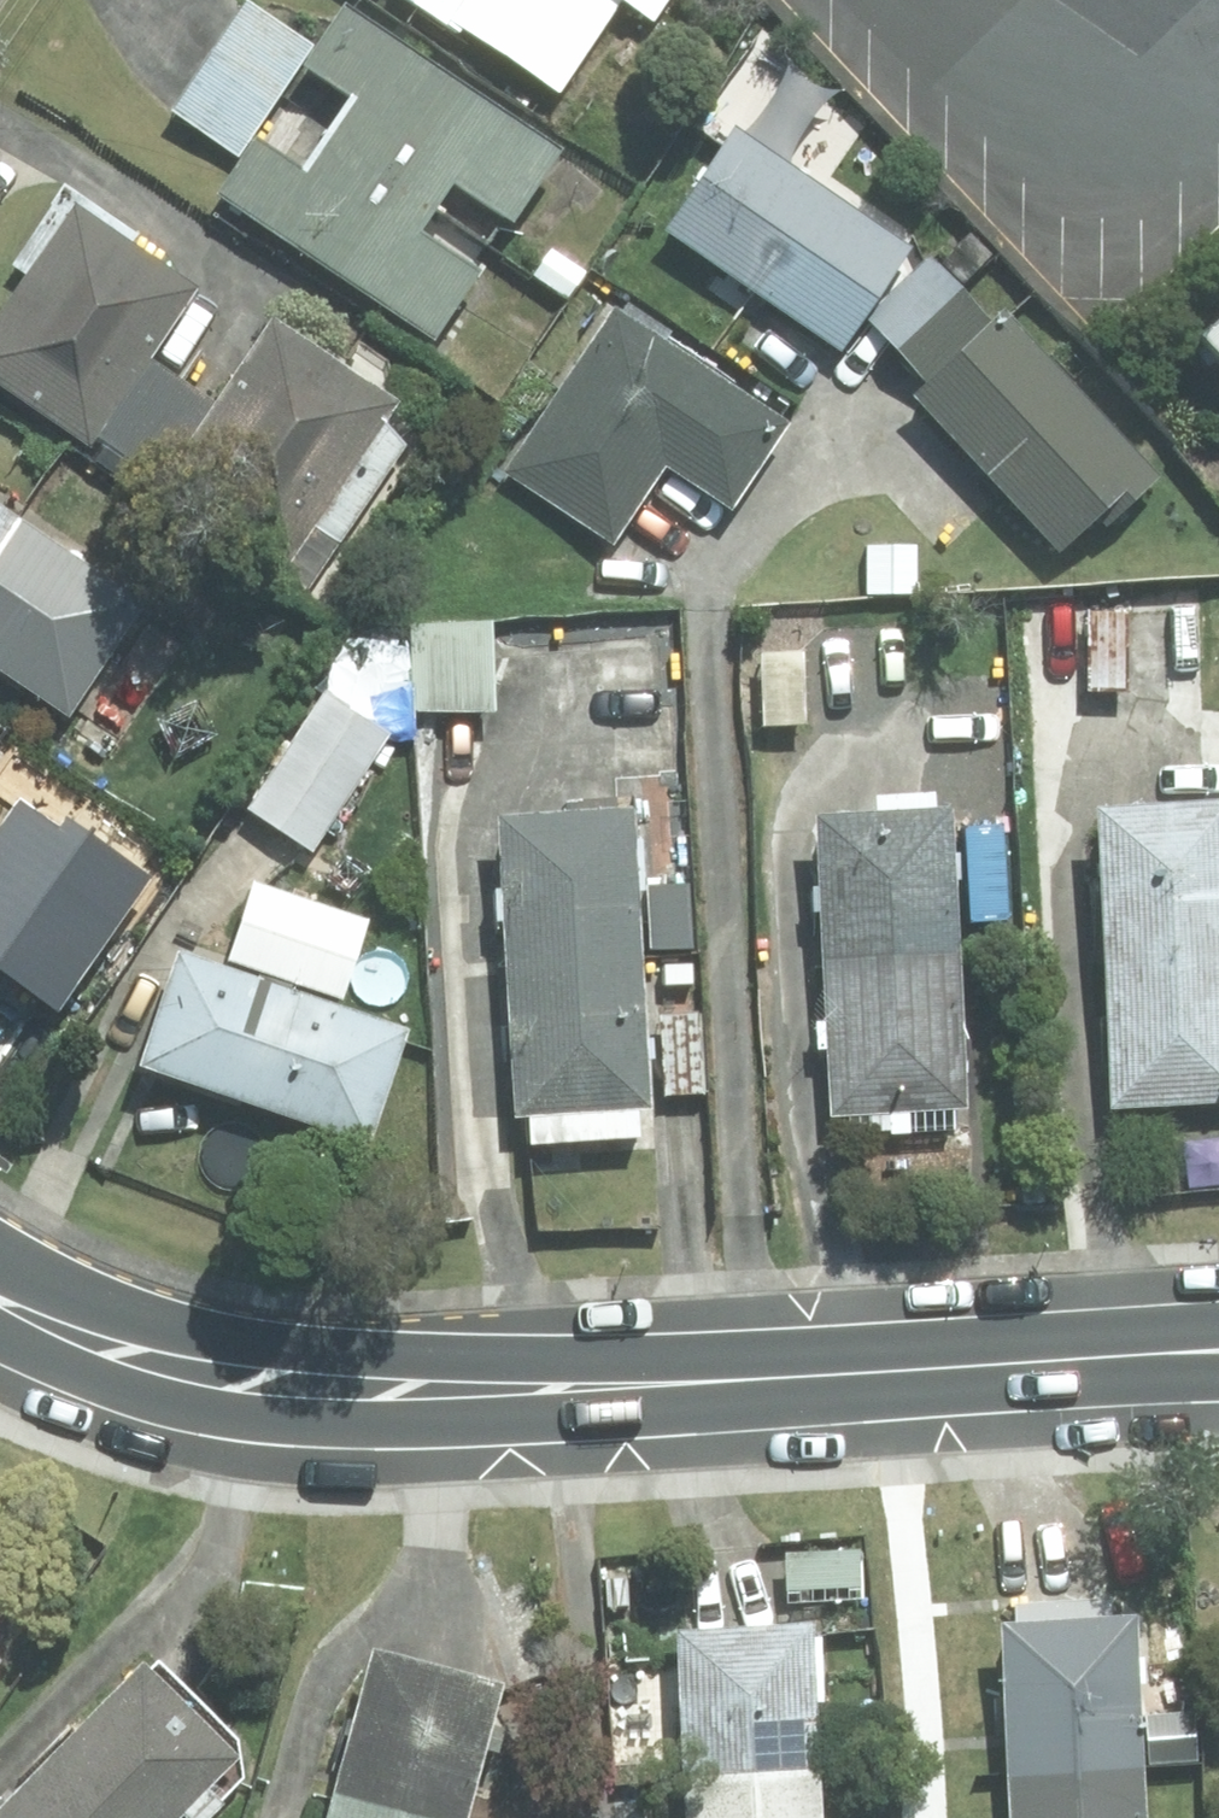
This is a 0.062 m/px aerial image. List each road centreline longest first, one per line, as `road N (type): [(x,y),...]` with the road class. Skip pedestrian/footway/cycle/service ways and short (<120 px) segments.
road 1 (secondary): [(1218,1351),(748,1380),(375,1389),(187,1371),(109,1349),(0,1301)]

